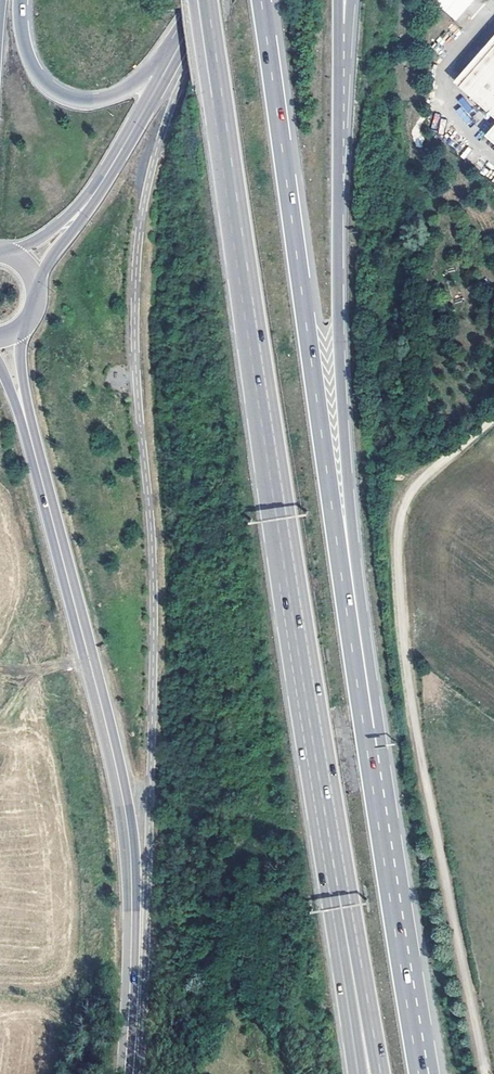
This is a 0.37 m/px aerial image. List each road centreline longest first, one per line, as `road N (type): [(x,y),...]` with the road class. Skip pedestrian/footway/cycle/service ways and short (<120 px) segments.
road 1 (motorway): [(380,842),(262,0)]
road 2 (motorway): [(380,842),(381,755),(339,313),(343,71)]
road 3 (motorway): [(217,62),(296,646),(330,824)]
road 4 (track): [(493,418),(408,496),(398,539),(412,701),(486,1073)]
road 5 (secondary): [(27,423),(126,816),(132,881),(125,1073)]
road 6 (motorway): [(196,2),(133,86),(81,101),(51,88),(37,72),(20,0)]
road 7 (motorway): [(330,824),(381,1073)]
road 8 (motorway): [(330,824),(357,1073)]
road 9 (motorway): [(419,1073),(380,842)]
road 10 (secondary): [(205,0),(88,202)]

